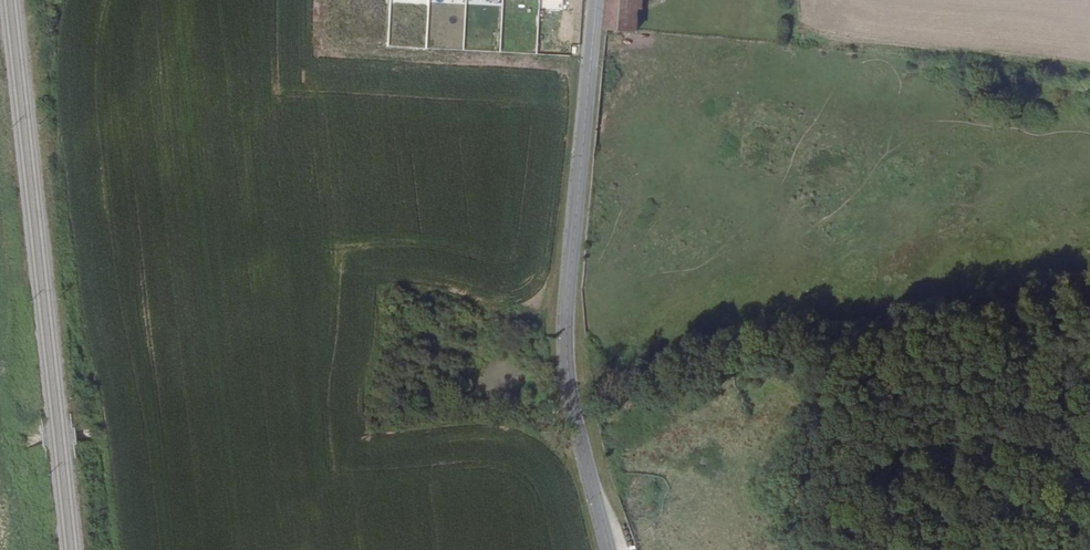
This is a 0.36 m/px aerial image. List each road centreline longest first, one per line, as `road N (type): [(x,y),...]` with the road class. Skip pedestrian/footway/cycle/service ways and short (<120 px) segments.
road 1 (tertiary): [(593,0),(566,347),(574,410),(611,549)]
road 2 (track): [(797,0),(814,38),(840,46),(1089,71)]

